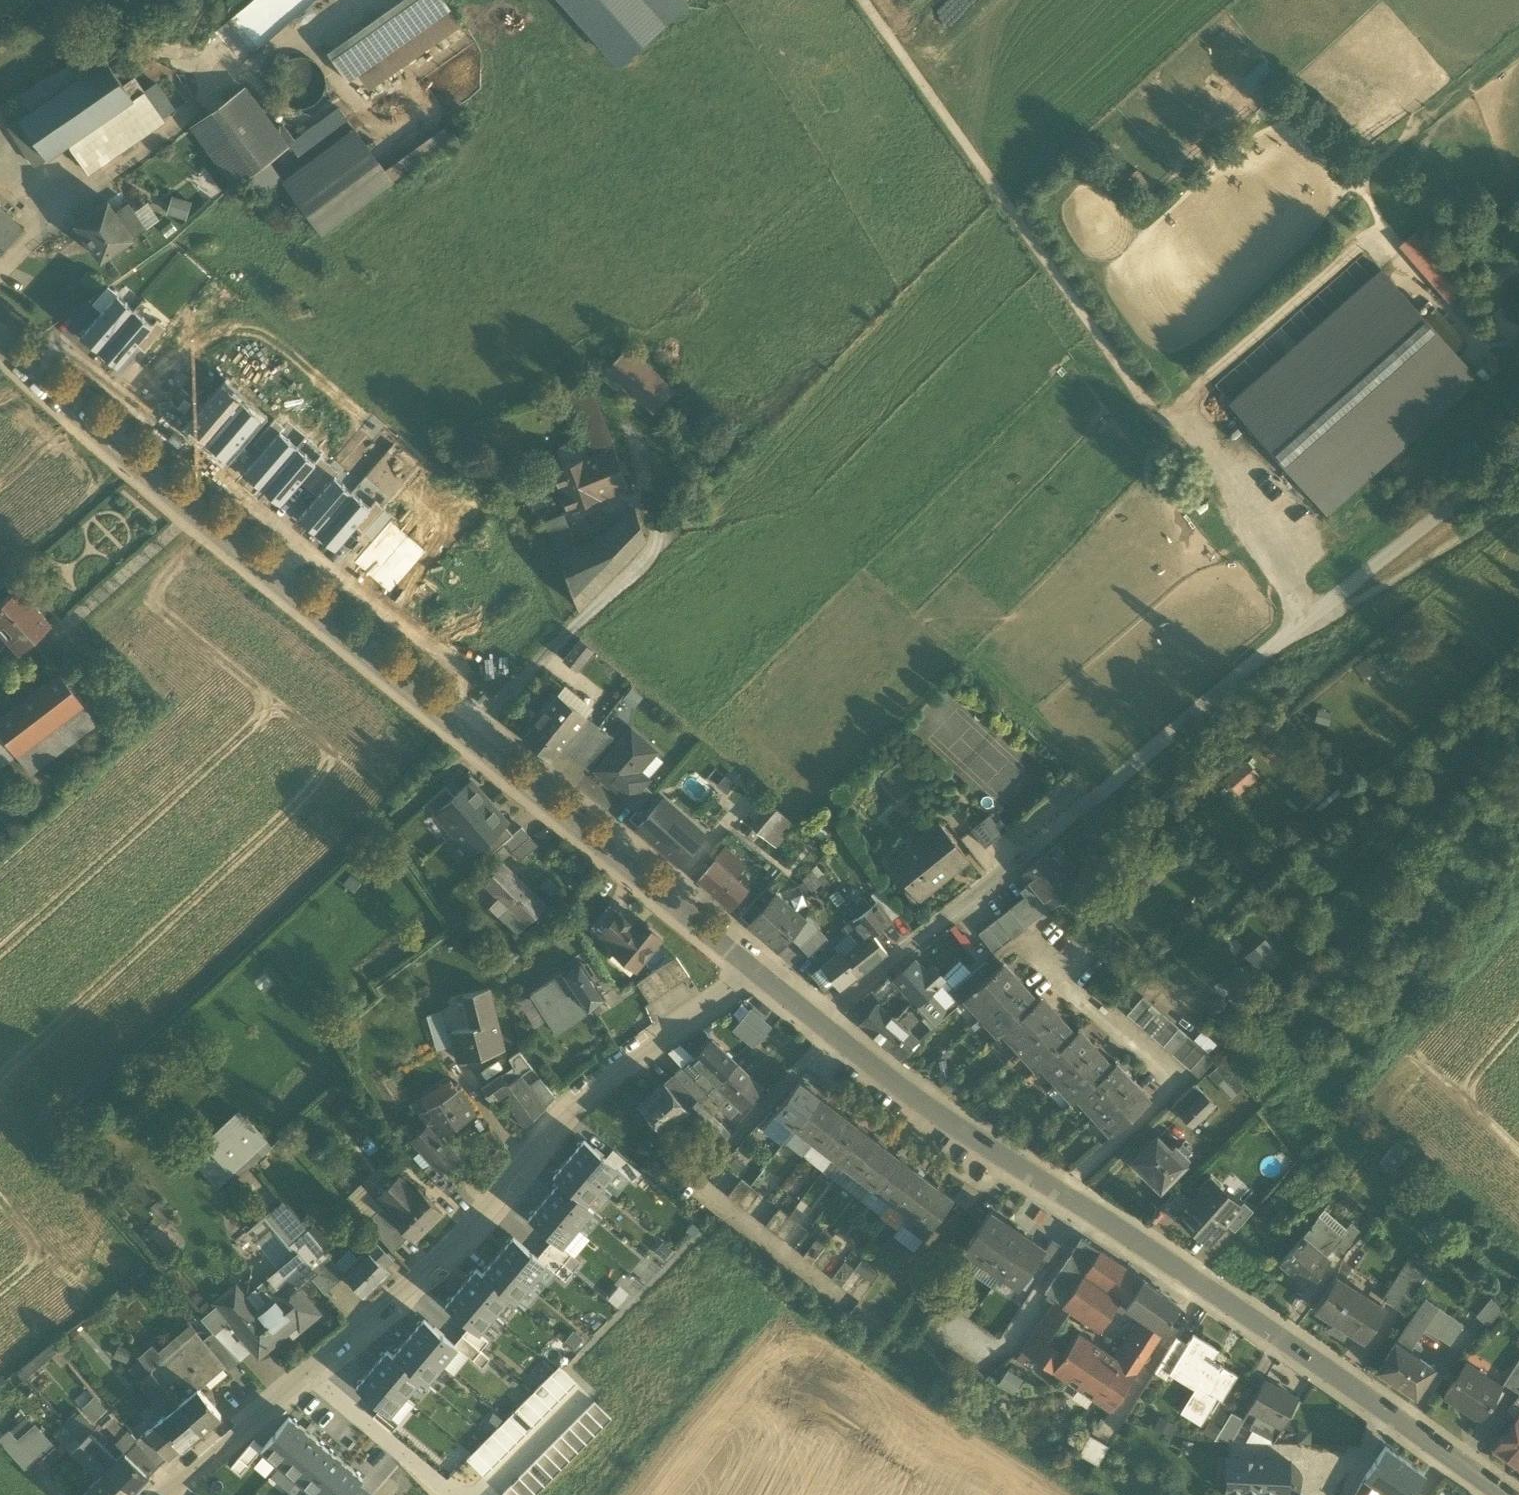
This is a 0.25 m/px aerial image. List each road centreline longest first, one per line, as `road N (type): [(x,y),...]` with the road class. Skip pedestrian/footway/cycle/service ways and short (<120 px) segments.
road 1 (track): [(1518,504),(1370,608),(1302,625),(862,0)]
road 2 (residential): [(749,968),(227,544),(0,343)]
road 3 (track): [(1518,448),(817,1017)]
road 4 (residential): [(1500,1494),(953,1128),(832,1033)]
road 5 (residential): [(170,1494),(482,1223),(585,1088),(749,968)]
road 6 (residential): [(49,338),(493,708)]
road 7 (residential): [(832,1033),(688,1192),(841,1307)]

